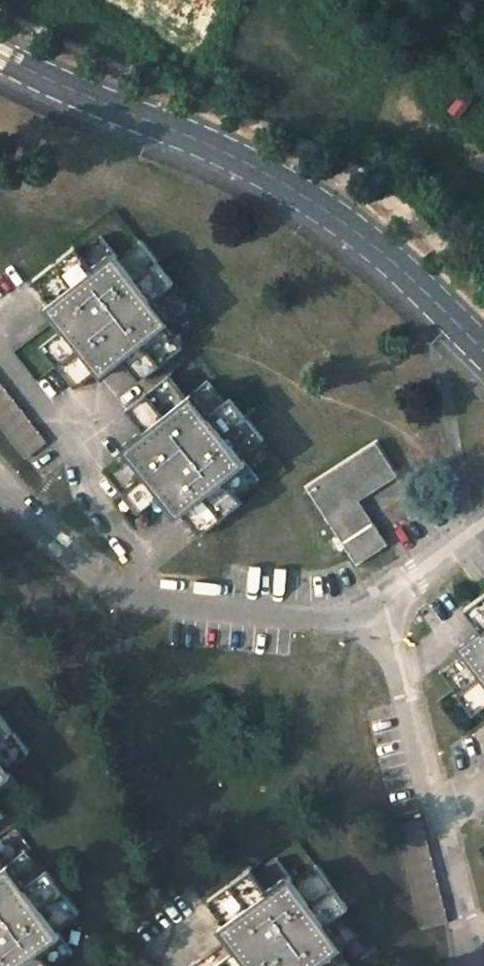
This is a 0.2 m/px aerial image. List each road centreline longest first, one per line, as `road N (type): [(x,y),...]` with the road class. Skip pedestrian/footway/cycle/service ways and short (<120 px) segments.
road 1 (tertiary): [(483,354),(356,235),(275,183),(0,57)]
road 2 (residential): [(379,603),(313,619),(137,596),(93,577),(0,488)]
road 3 (residential): [(467,965),(469,948),(379,603)]
road 4 (residential): [(483,524),(379,603)]

